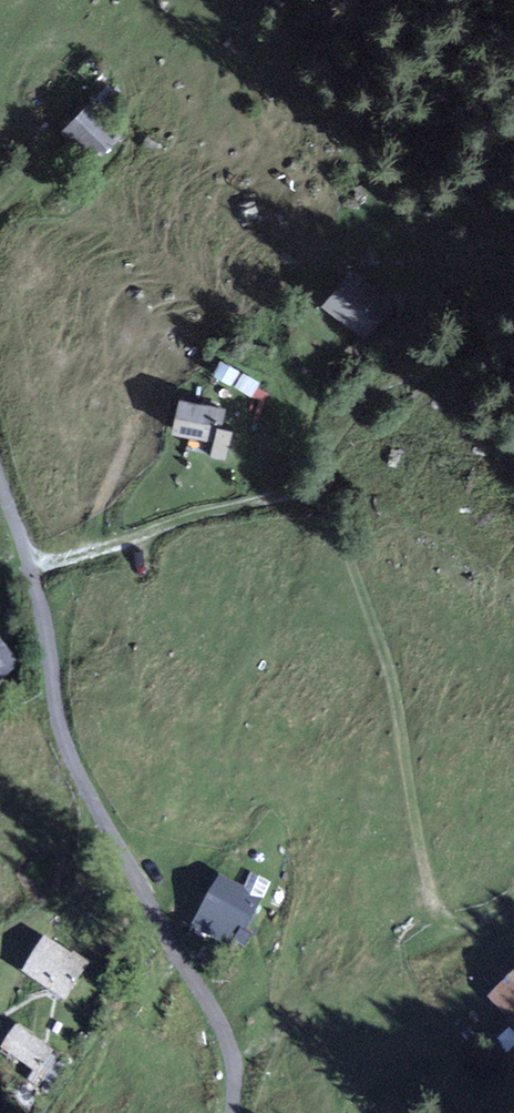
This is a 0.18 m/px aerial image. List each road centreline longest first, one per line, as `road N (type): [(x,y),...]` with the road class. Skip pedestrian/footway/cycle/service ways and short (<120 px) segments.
road 1 (track): [(230,1112),(236,1056),(66,751),(49,621),(31,566)]
road 2 (track): [(31,566),(283,488),(362,430)]

